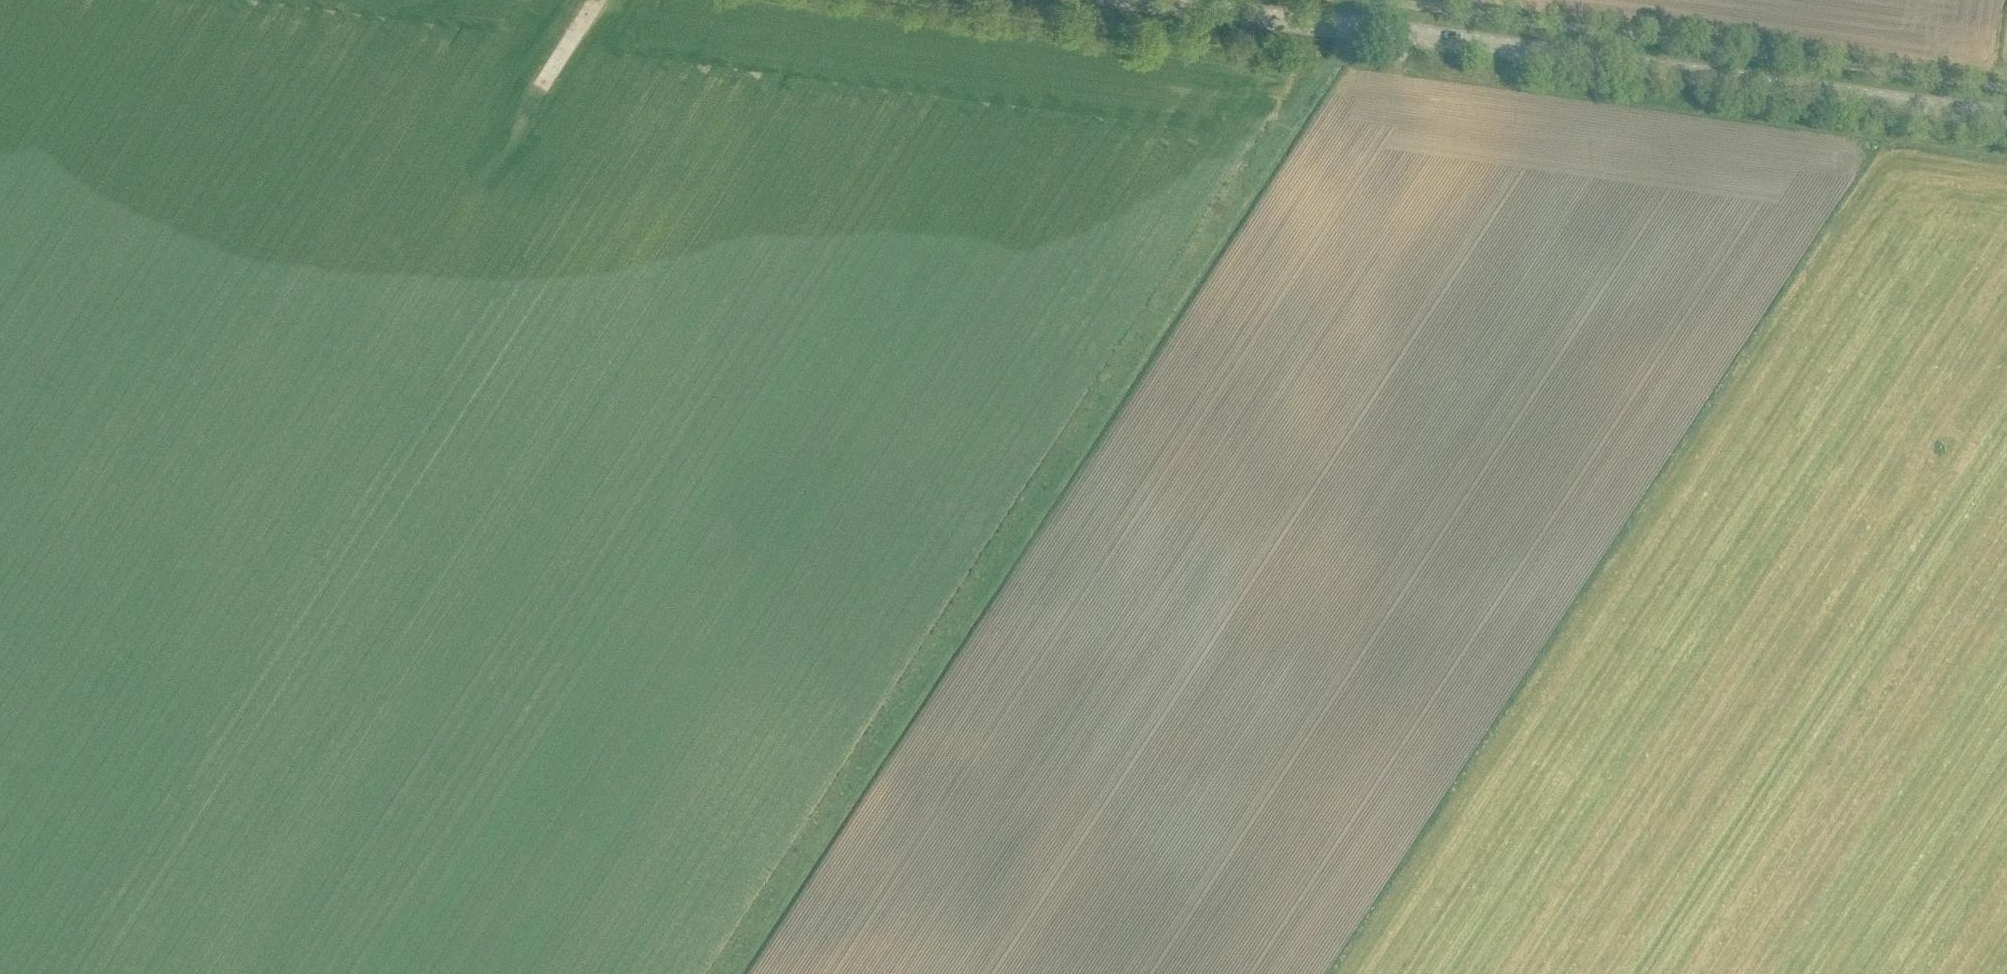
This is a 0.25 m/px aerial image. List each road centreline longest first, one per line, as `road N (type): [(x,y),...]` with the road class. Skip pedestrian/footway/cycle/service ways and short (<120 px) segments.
road 1 (tertiary): [(2006,119),(1159,0)]

